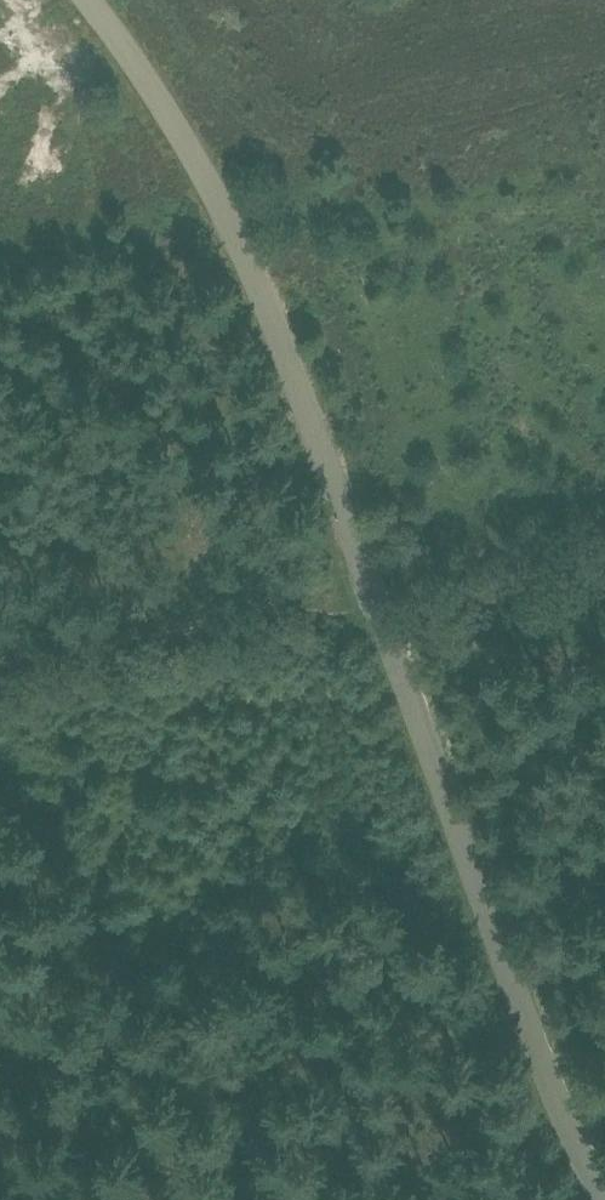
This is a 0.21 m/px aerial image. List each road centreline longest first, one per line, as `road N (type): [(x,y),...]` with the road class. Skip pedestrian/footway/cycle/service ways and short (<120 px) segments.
road 1 (unclassified): [(604,1194),(291,330),(213,180),(82,0)]
road 2 (track): [(0,683),(604,554)]

